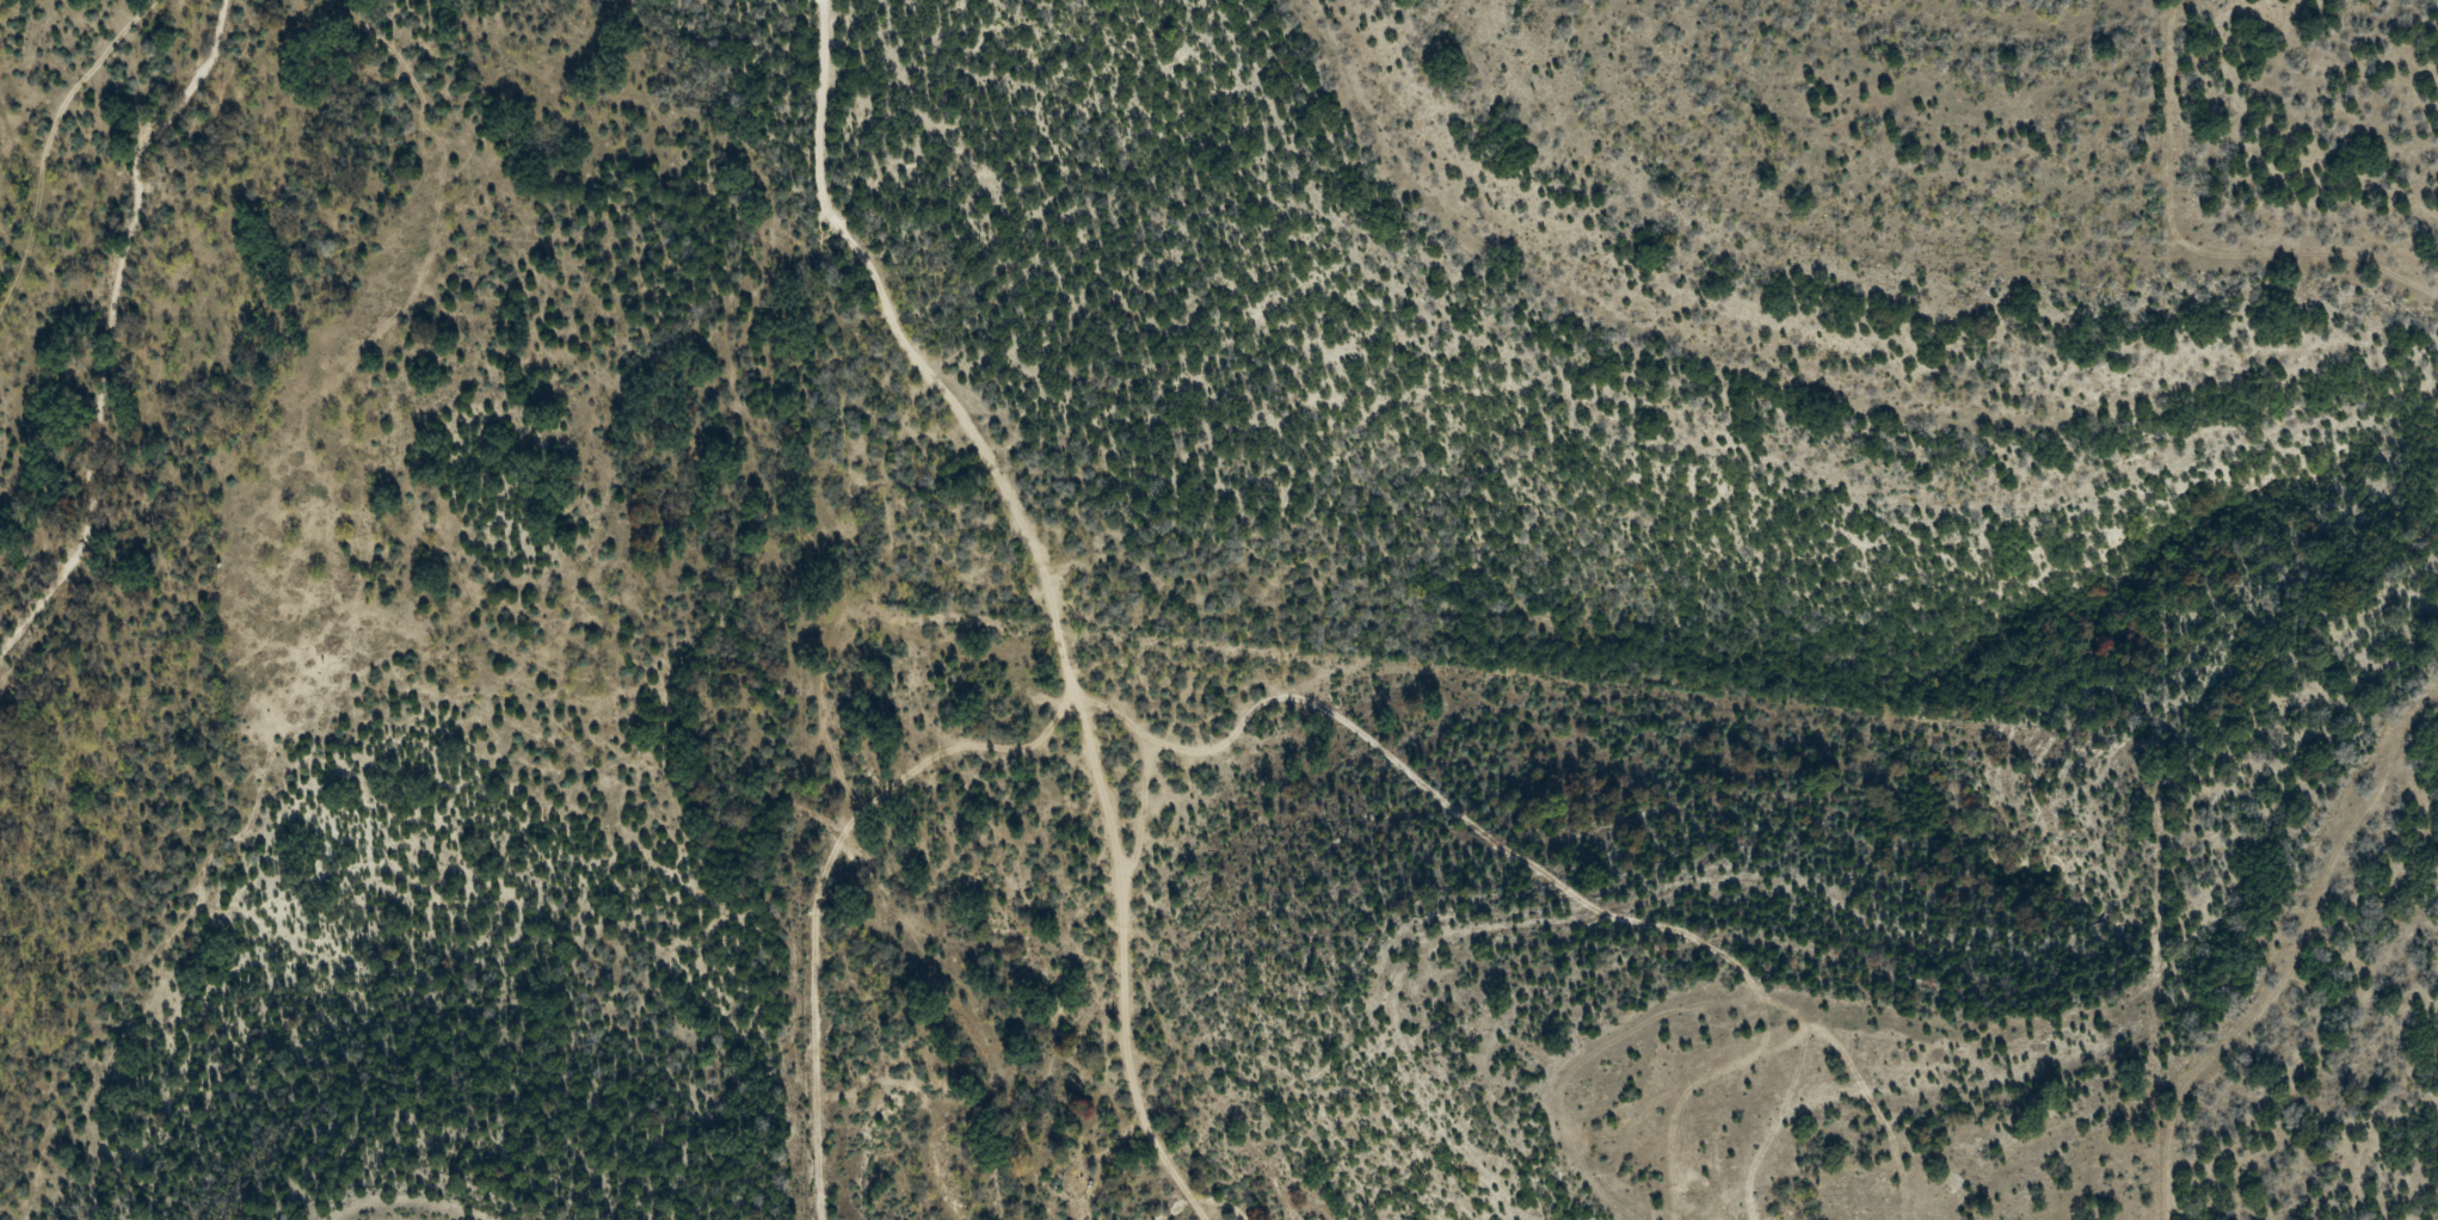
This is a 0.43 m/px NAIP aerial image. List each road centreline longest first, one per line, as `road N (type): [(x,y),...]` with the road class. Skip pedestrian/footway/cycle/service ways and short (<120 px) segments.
road 1 (residential): [(1170,1219),(1147,843),(1089,719),(1006,606),(876,328),(846,180),(844,0)]

